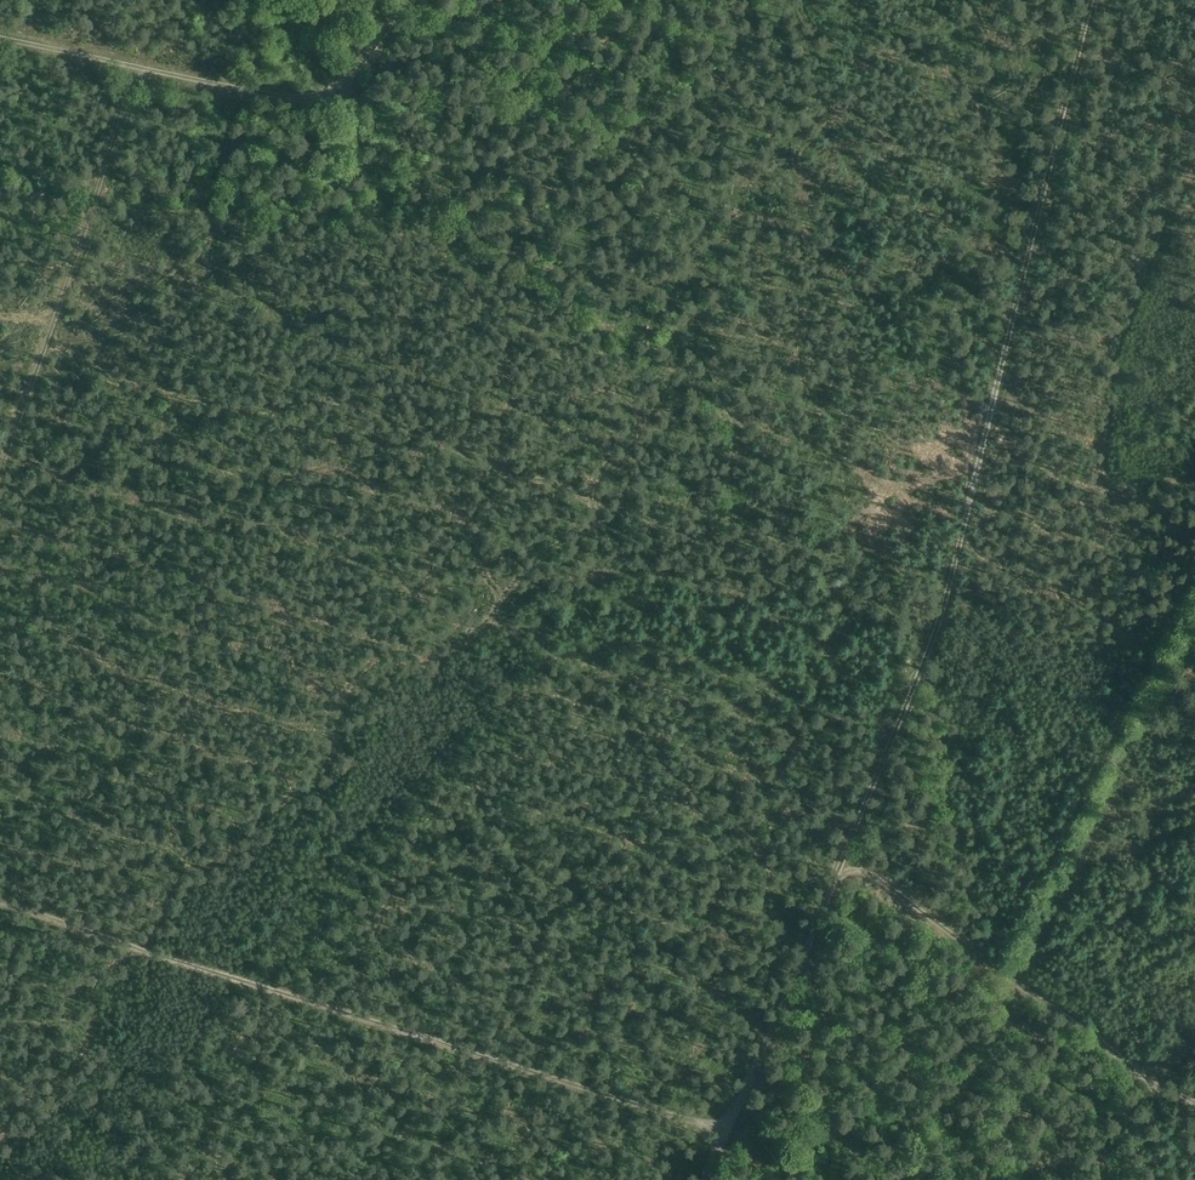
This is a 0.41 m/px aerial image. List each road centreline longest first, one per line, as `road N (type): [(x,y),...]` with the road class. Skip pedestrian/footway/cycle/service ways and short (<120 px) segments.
road 1 (track): [(707,1179),(934,636),(1091,0)]
road 2 (track): [(0,901),(728,1131)]
road 3 (track): [(0,37),(262,94),(310,97),(338,87),(410,0)]
road 4 (track): [(1194,1101),(1154,1085),(843,857)]
road 5 (track): [(0,473),(136,67)]

